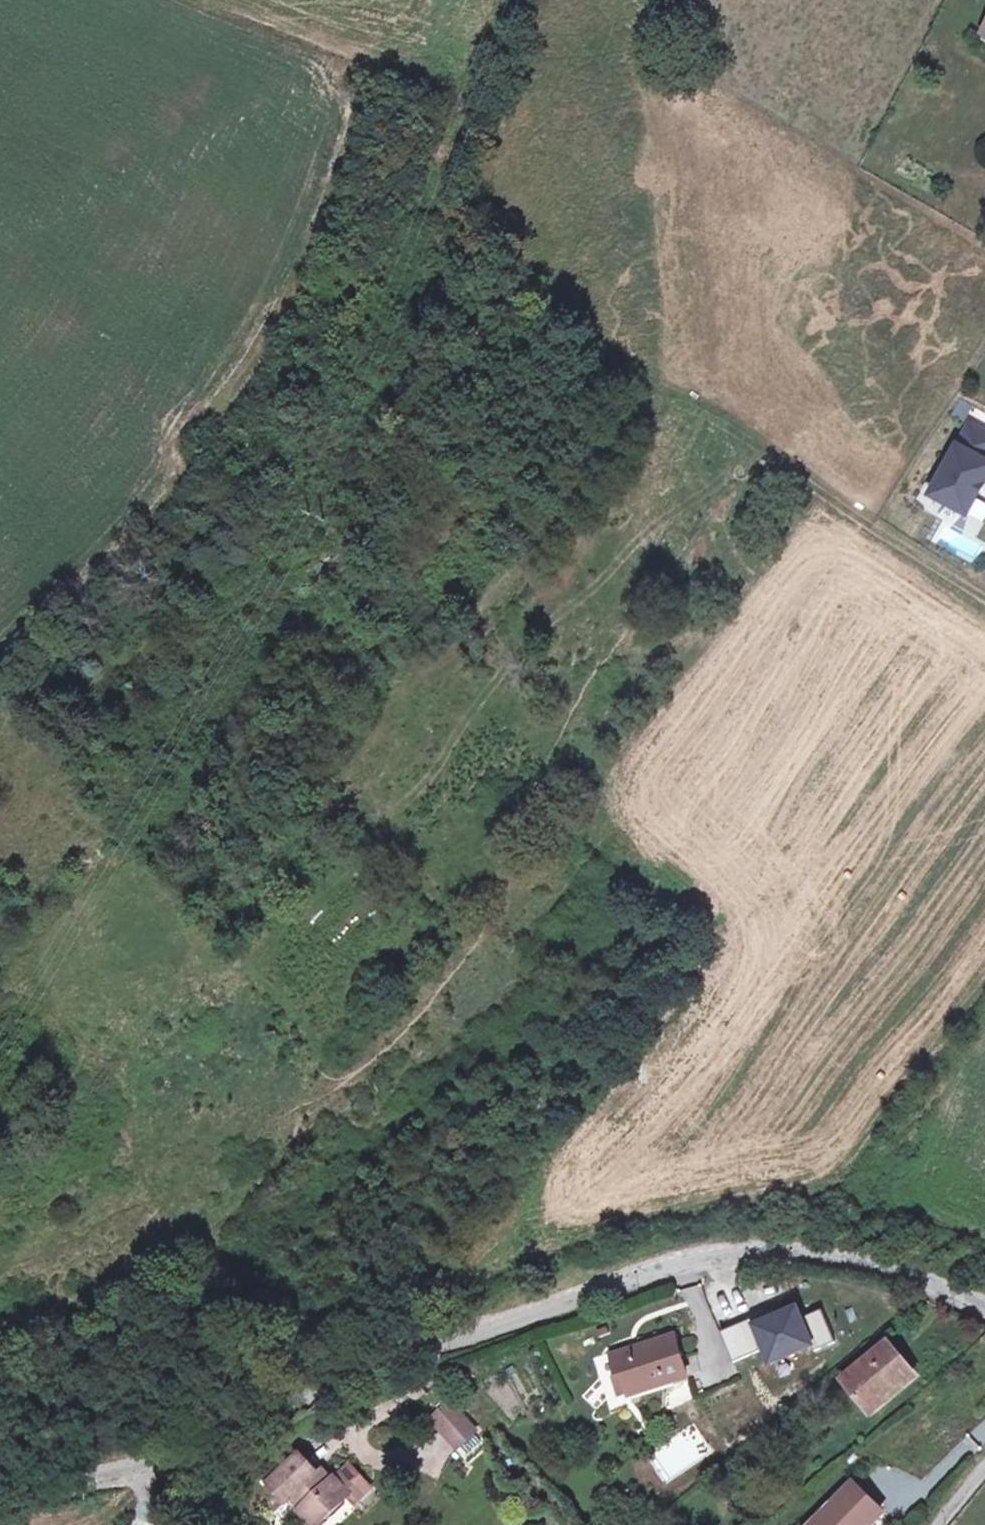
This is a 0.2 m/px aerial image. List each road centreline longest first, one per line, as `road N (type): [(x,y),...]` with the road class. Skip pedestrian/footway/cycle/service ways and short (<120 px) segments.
road 1 (unclassified): [(0,1482),(121,1473),(410,1353),(696,1255),(780,1250),(867,1260),(984,1303)]

